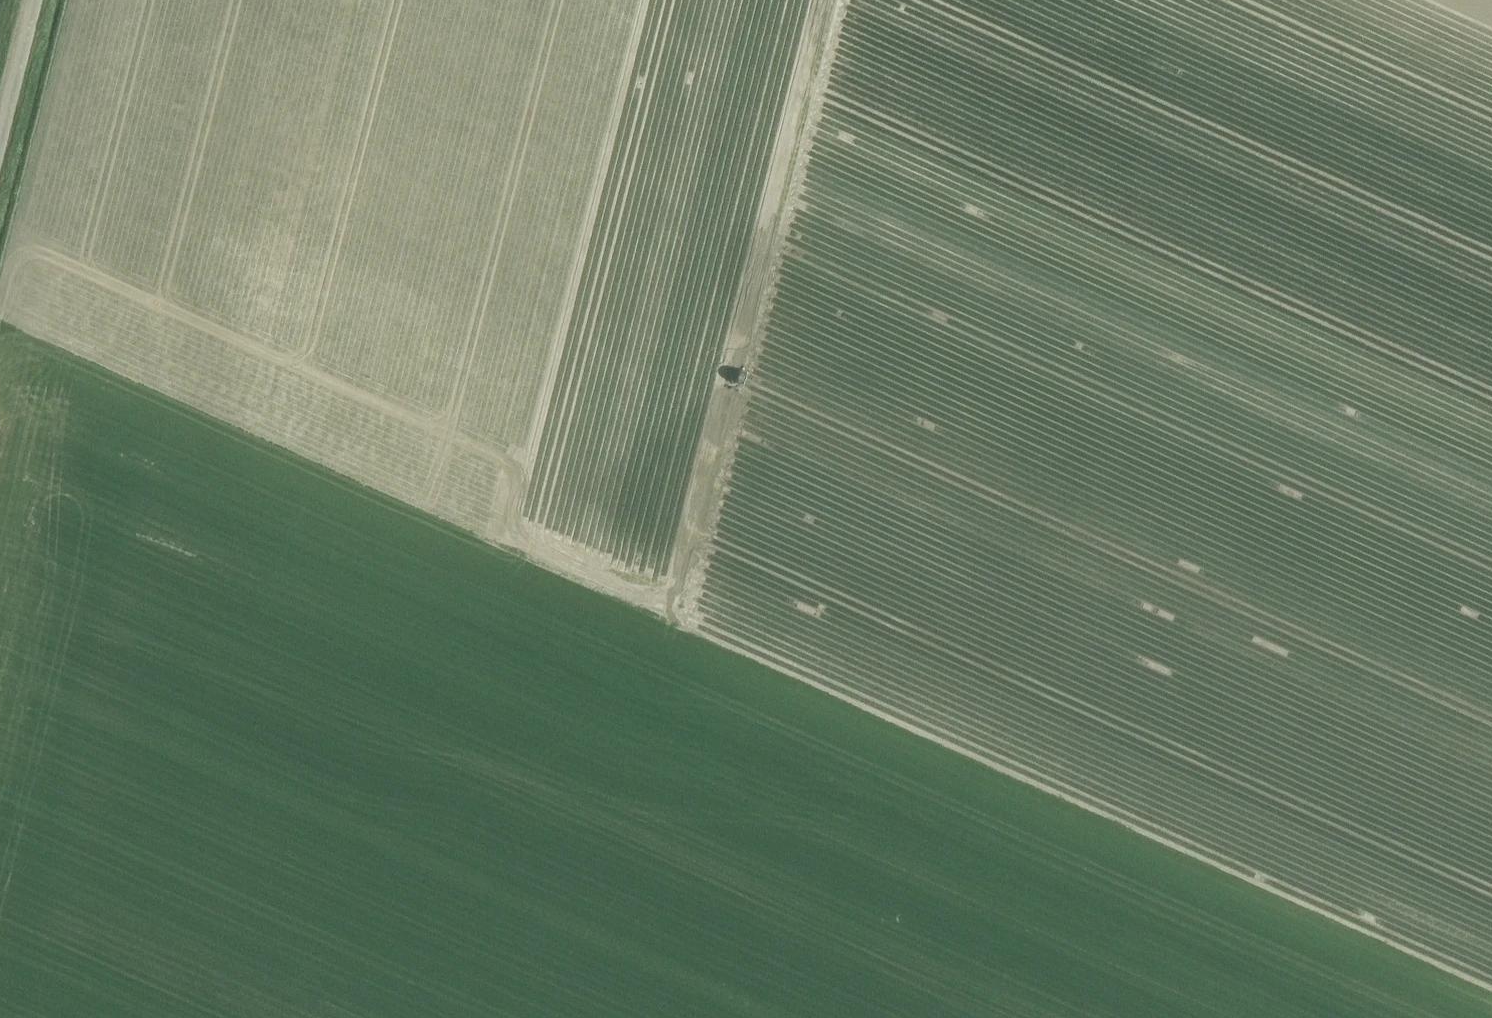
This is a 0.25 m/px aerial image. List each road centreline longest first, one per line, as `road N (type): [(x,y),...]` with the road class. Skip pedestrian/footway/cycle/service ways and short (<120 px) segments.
road 1 (unclassified): [(0,155),(38,0)]

